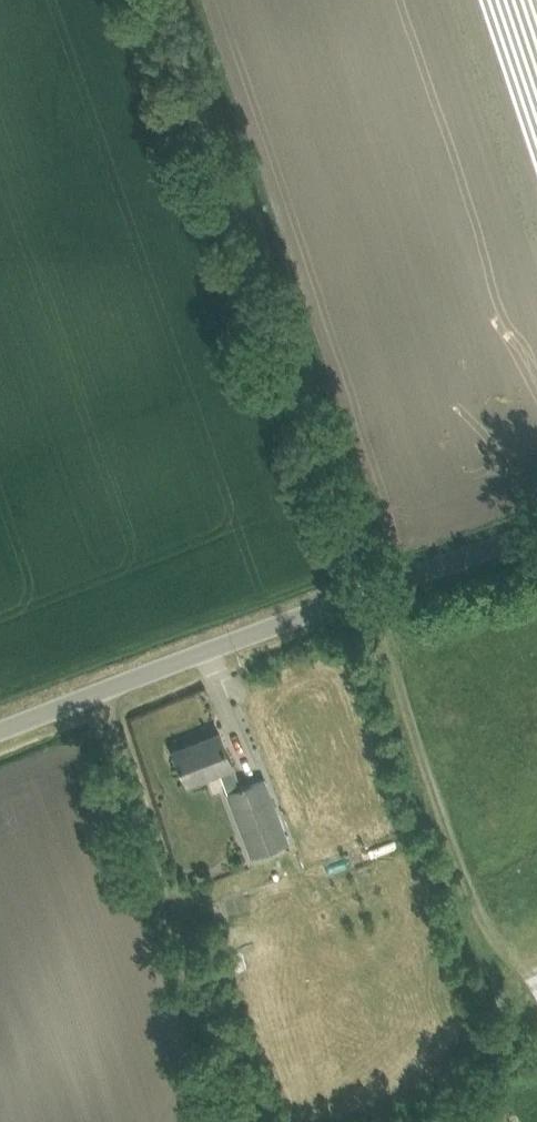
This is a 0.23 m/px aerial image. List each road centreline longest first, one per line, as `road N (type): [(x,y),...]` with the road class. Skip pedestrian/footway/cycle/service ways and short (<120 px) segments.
road 1 (track): [(366,597),(160,0)]
road 2 (unclassified): [(0,740),(536,537)]

